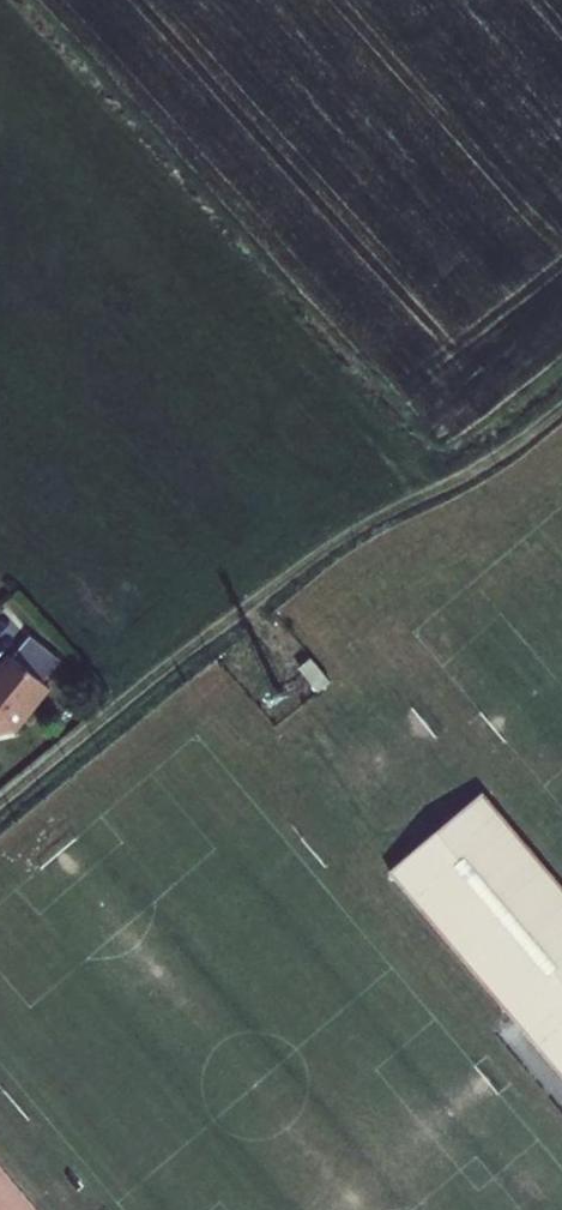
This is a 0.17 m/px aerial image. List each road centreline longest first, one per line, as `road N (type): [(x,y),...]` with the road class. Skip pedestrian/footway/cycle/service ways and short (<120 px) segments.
road 1 (track): [(0,802),(321,552),(492,459),(561,407)]

